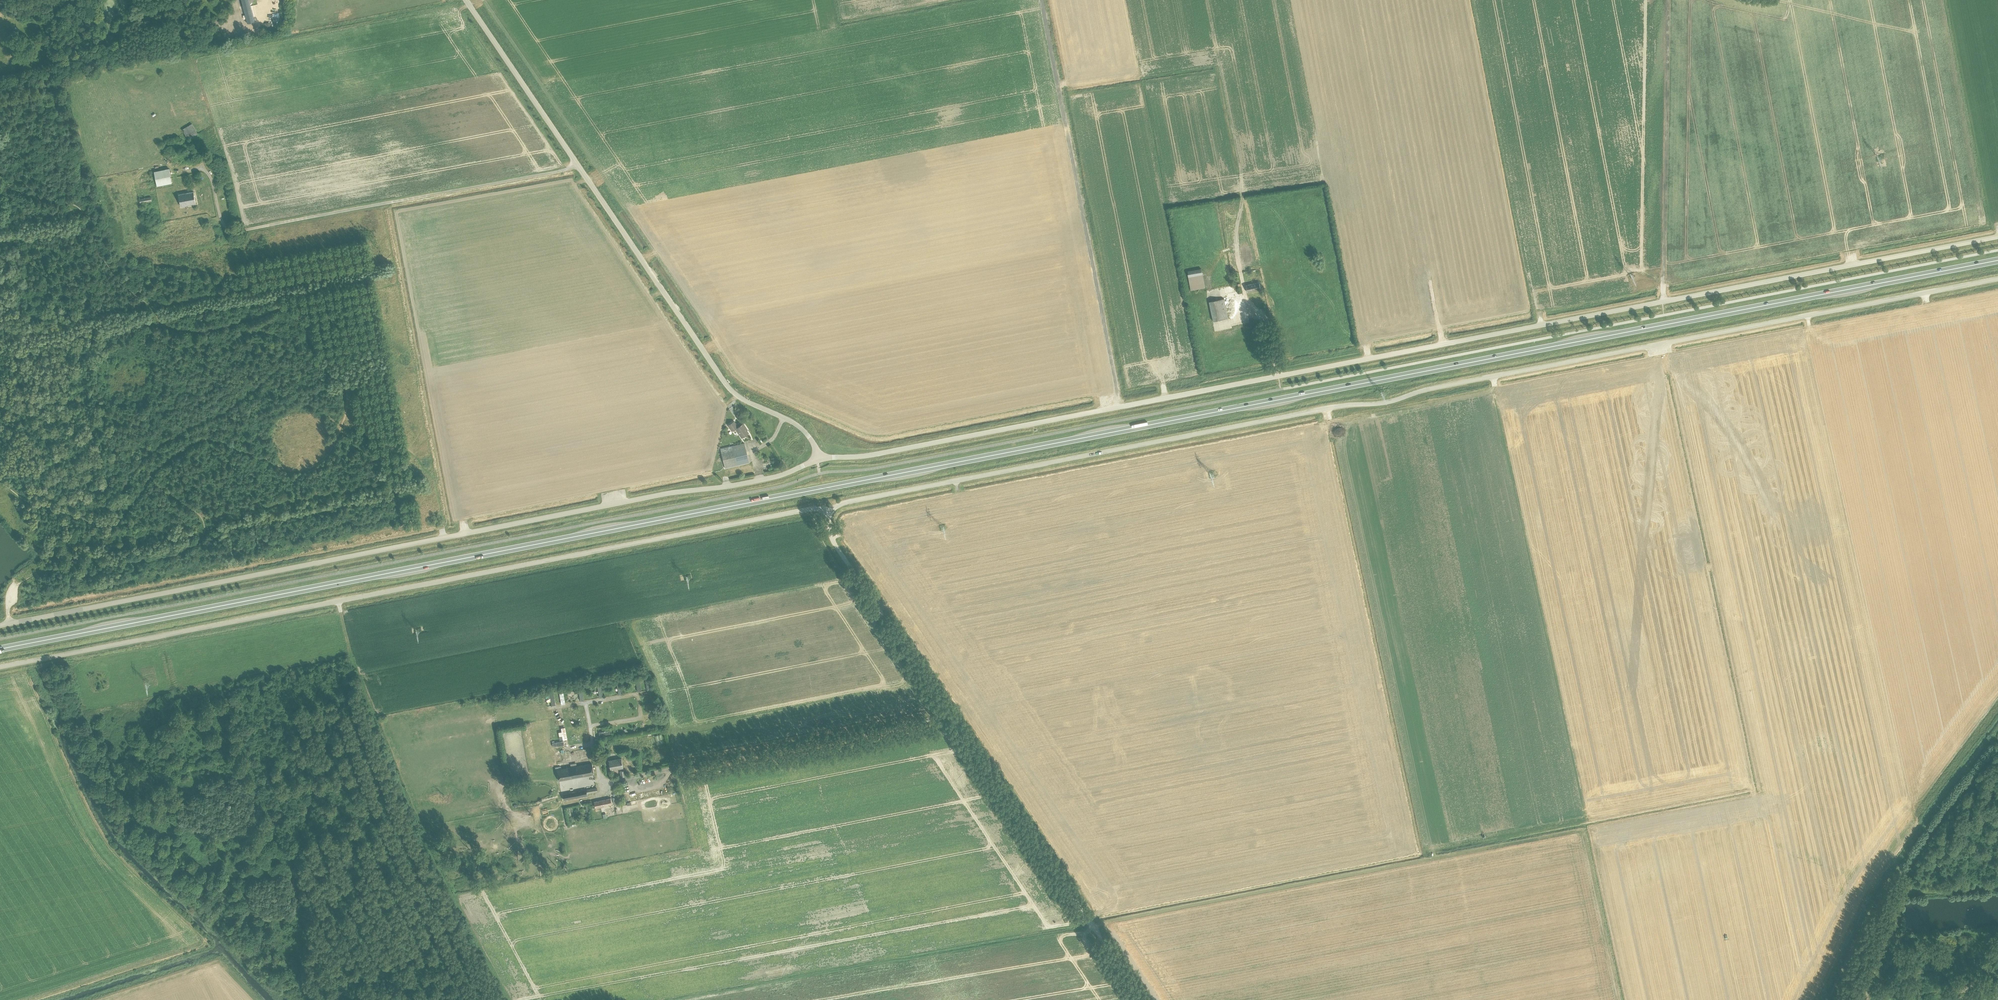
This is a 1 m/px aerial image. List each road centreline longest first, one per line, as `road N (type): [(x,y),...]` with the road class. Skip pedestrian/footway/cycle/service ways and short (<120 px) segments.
road 1 (trunk): [(0,648),(1997,260)]
road 2 (unclassified): [(818,460),(1997,237)]
road 3 (unclassified): [(828,511),(1997,278)]
road 4 (unclassified): [(0,667),(828,511)]
road 5 (unclassified): [(0,625),(749,482),(818,460)]
road 6 (unclassified): [(818,460),(798,426),(727,386),(466,0)]
road 7 (unclassified): [(1143,999),(839,550),(828,511)]
road 8 (track): [(289,308),(347,391),(324,458),(288,471),(204,439),(148,478)]
road 9 (track): [(0,172),(14,191),(79,207),(110,269),(161,324),(196,332),(289,308)]
road 10 (track): [(8,610),(18,584),(40,573),(162,557),(201,541),(199,514),(148,478)]
road 11 (track): [(148,478),(128,511),(102,523),(28,502),(0,482)]

